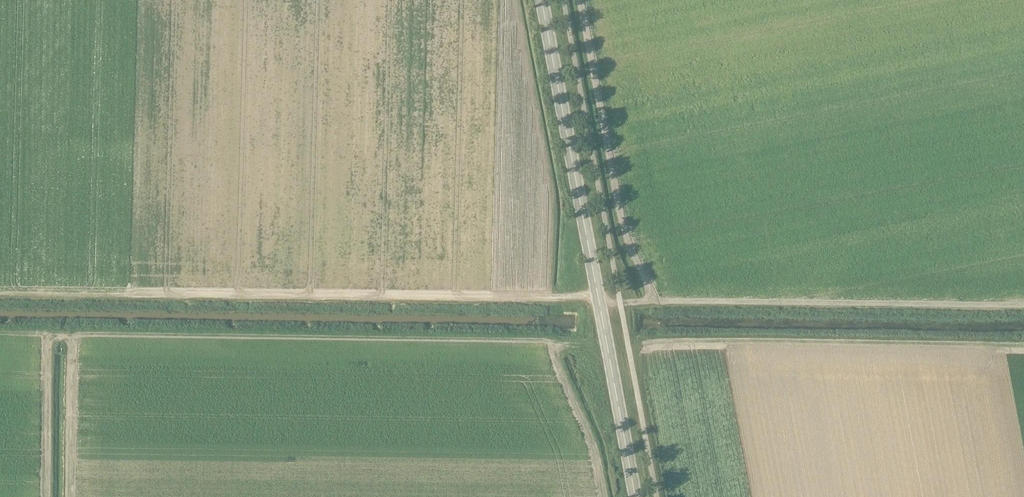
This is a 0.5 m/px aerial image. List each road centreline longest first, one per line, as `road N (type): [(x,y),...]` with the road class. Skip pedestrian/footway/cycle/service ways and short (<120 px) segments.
road 1 (secondary): [(635,496),(542,0)]

